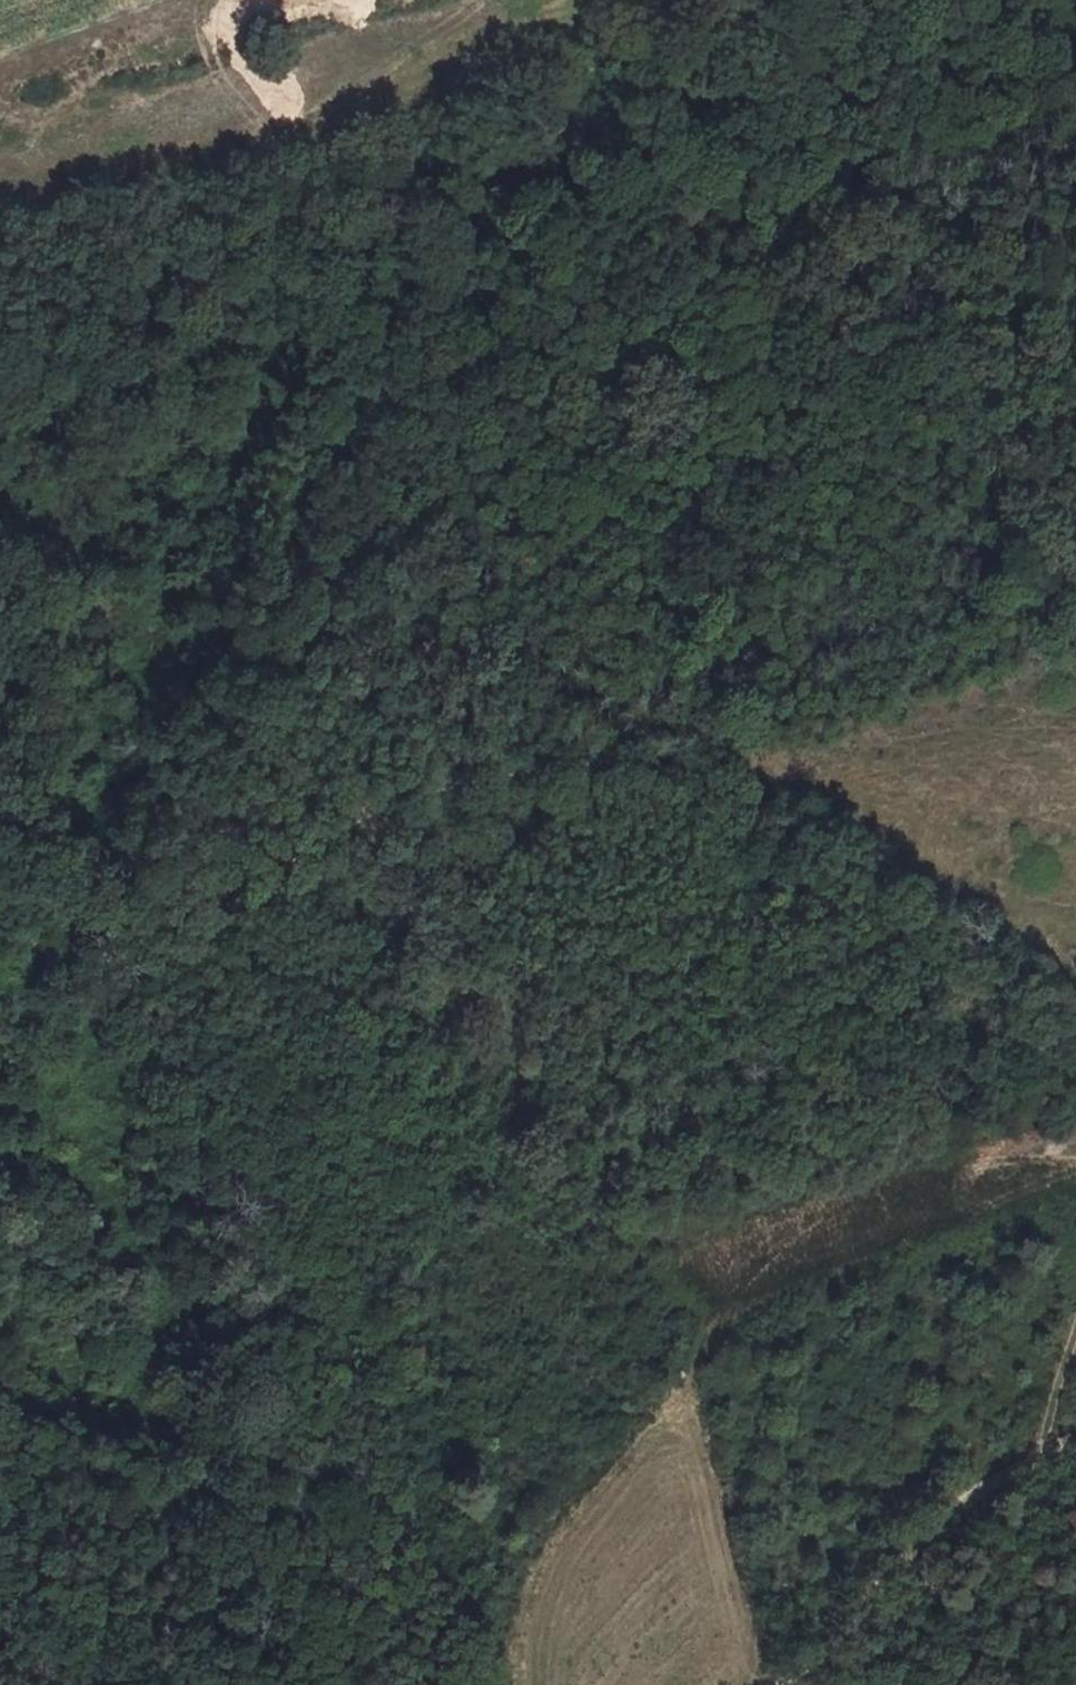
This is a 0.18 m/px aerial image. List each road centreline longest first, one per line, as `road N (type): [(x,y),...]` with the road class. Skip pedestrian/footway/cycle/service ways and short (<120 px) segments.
road 1 (track): [(0,247),(248,199),(603,64),(721,0)]
road 2 (track): [(774,1684),(976,1495),(1075,1432)]

